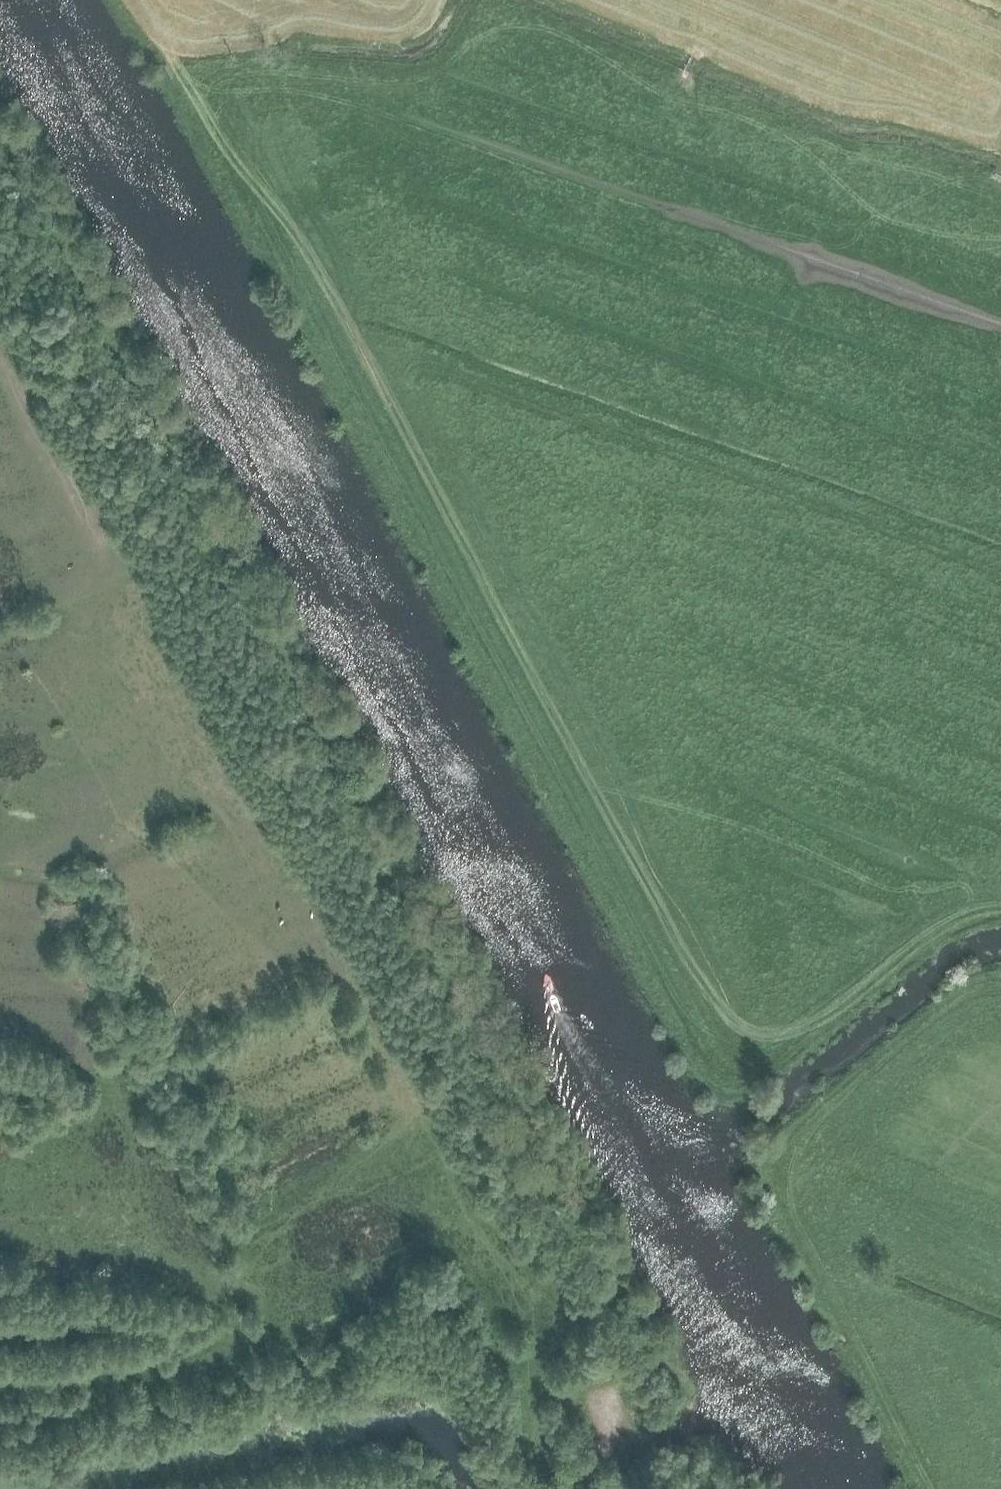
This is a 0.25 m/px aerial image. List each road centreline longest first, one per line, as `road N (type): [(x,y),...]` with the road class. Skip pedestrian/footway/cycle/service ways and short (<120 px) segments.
road 1 (track): [(528,1488),(612,1448),(596,1386)]

